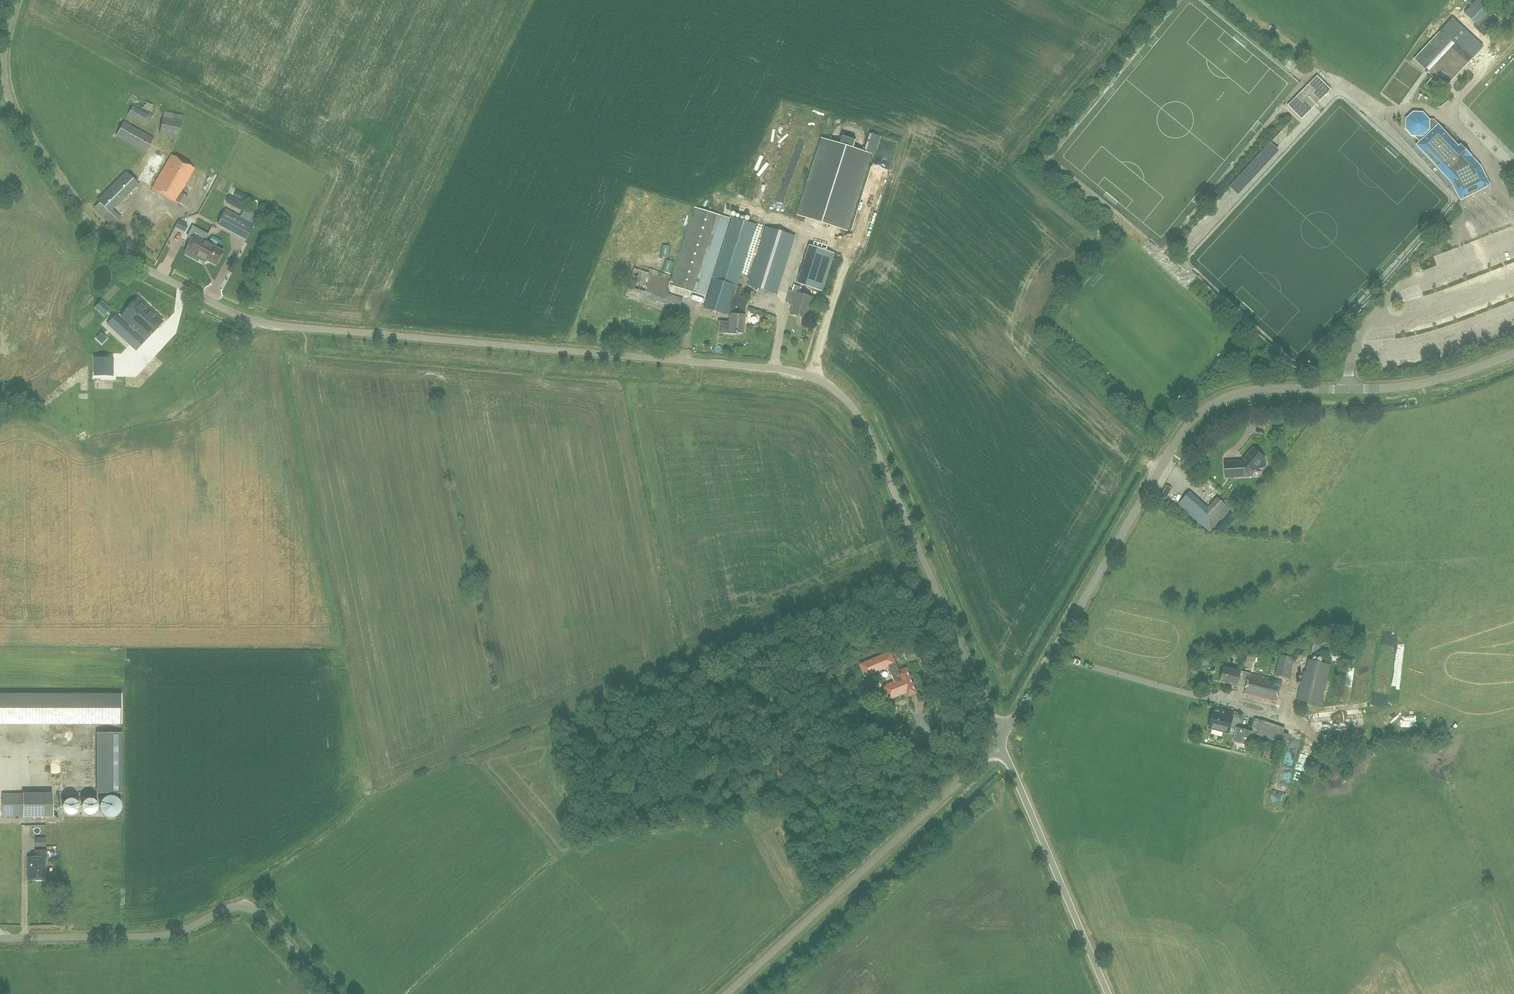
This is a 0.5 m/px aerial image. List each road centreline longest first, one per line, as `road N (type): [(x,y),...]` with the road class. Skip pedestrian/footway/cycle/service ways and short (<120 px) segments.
road 1 (unclassified): [(1001,740),(866,426),(839,392),(777,369),(282,325),(226,308),(117,250),(60,182),(7,86),(17,0)]
road 2 (unclassified): [(1001,740),(1197,417),(1238,394),(1405,387),(1513,353)]
road 3 (unclassified): [(726,993),(1001,740)]
road 4 (unclassified): [(331,993),(255,910),(241,906),(160,936),(0,939)]
road 5 (unclassified): [(1108,993),(1001,740)]

